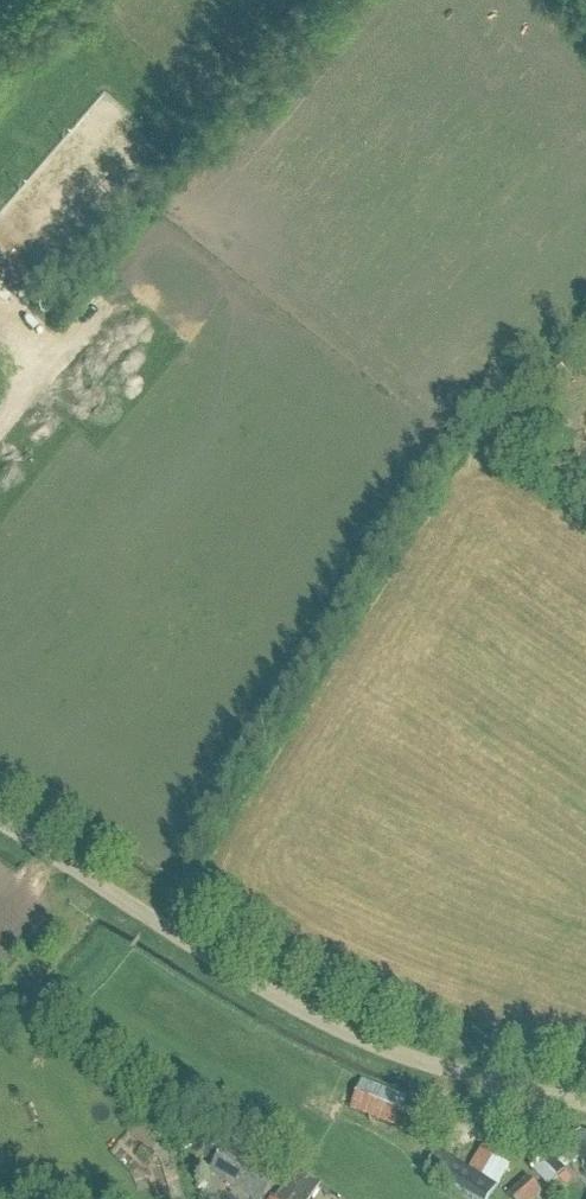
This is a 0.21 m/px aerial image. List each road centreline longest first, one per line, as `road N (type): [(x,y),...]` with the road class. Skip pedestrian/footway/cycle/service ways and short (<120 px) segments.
road 1 (unclassified): [(585,1105),(433,1068),(336,1031),(0,823)]

